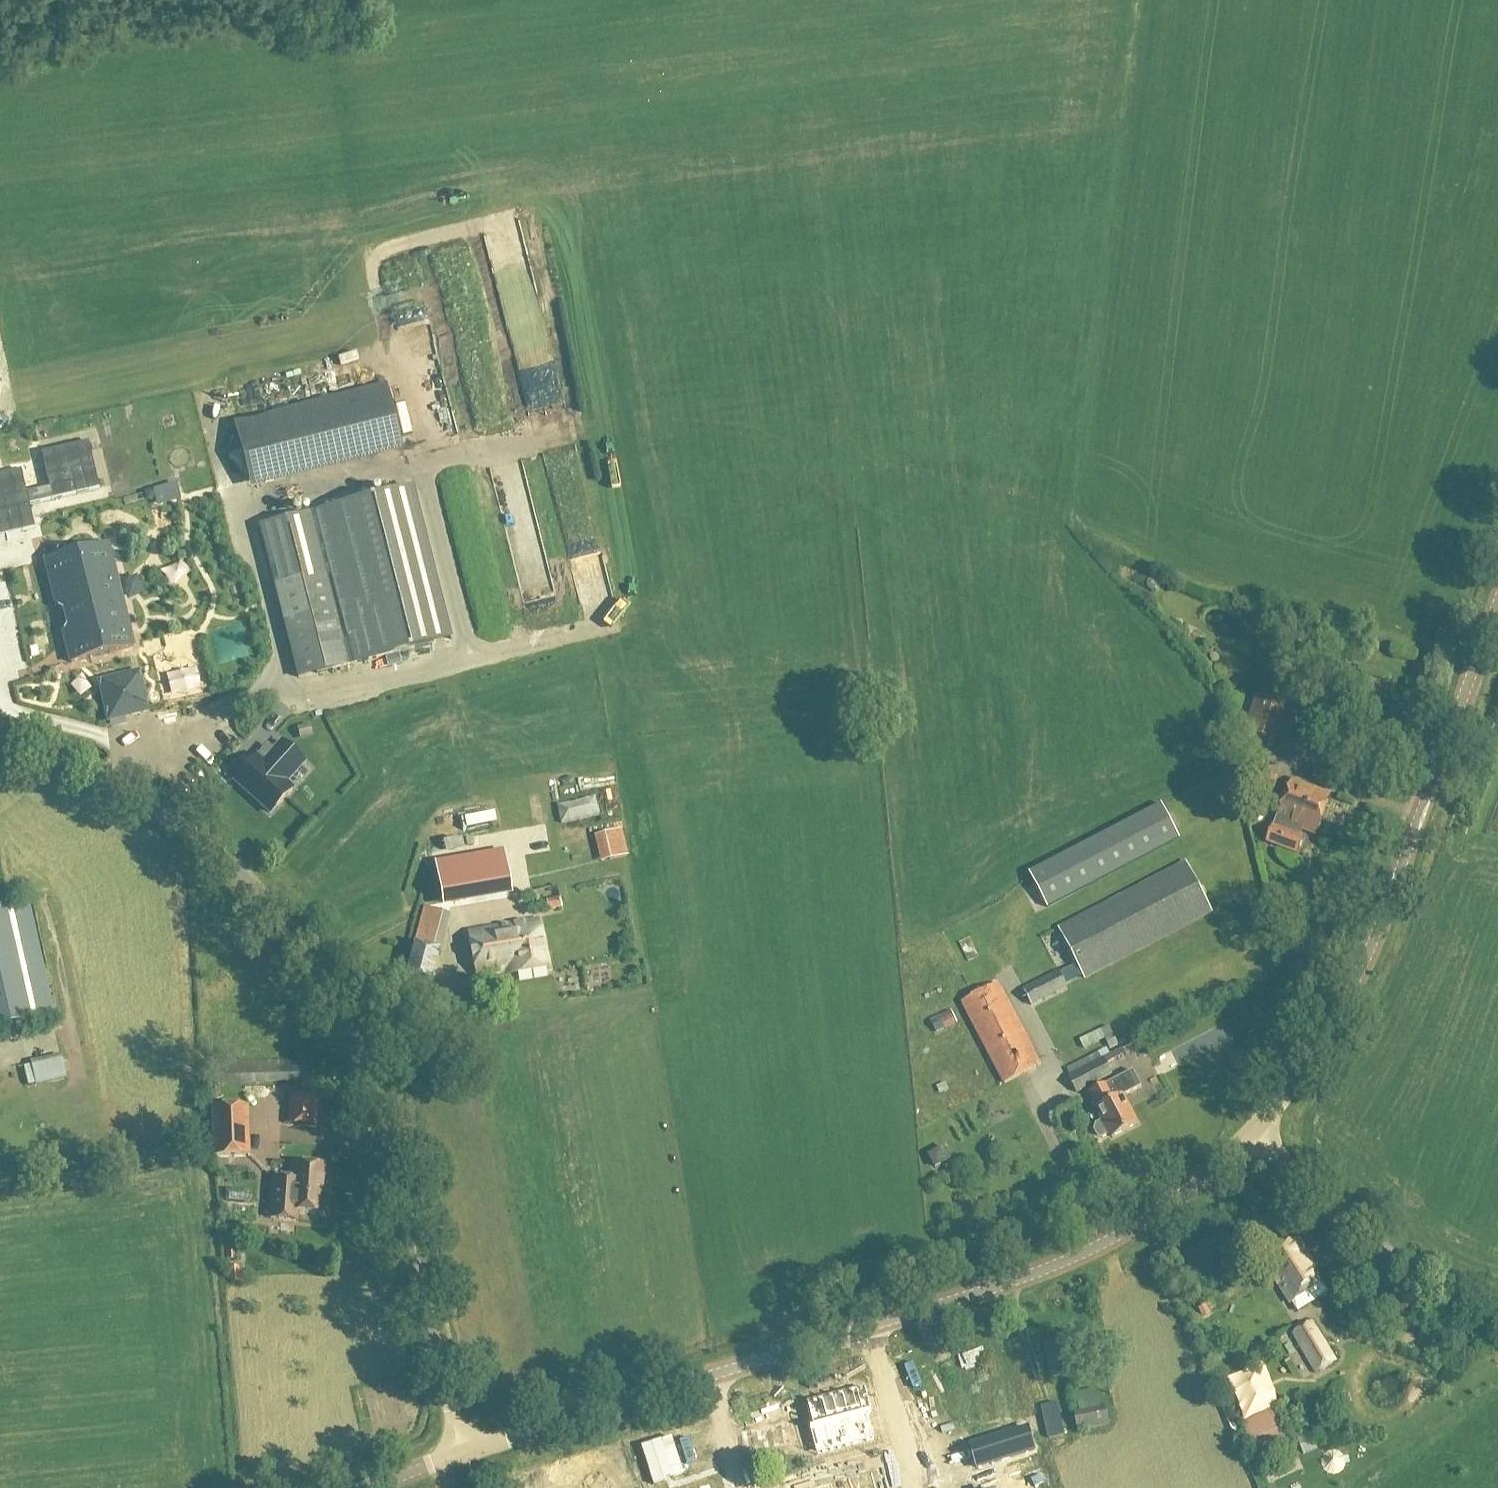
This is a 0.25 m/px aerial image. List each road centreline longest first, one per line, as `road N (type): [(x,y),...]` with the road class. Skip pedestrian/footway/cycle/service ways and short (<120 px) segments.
road 1 (unclassified): [(462,1451),(357,1068),(310,962),(237,871),(174,819),(87,773),(0,745)]
road 2 (unclassified): [(462,1451),(1057,1263),(1168,1203),(1248,1132)]
road 3 (unclassified): [(1248,1132),(1329,1032),(1361,968),(1497,600)]
road 4 (unclassified): [(1497,1304),(1398,1256),(1248,1132)]

